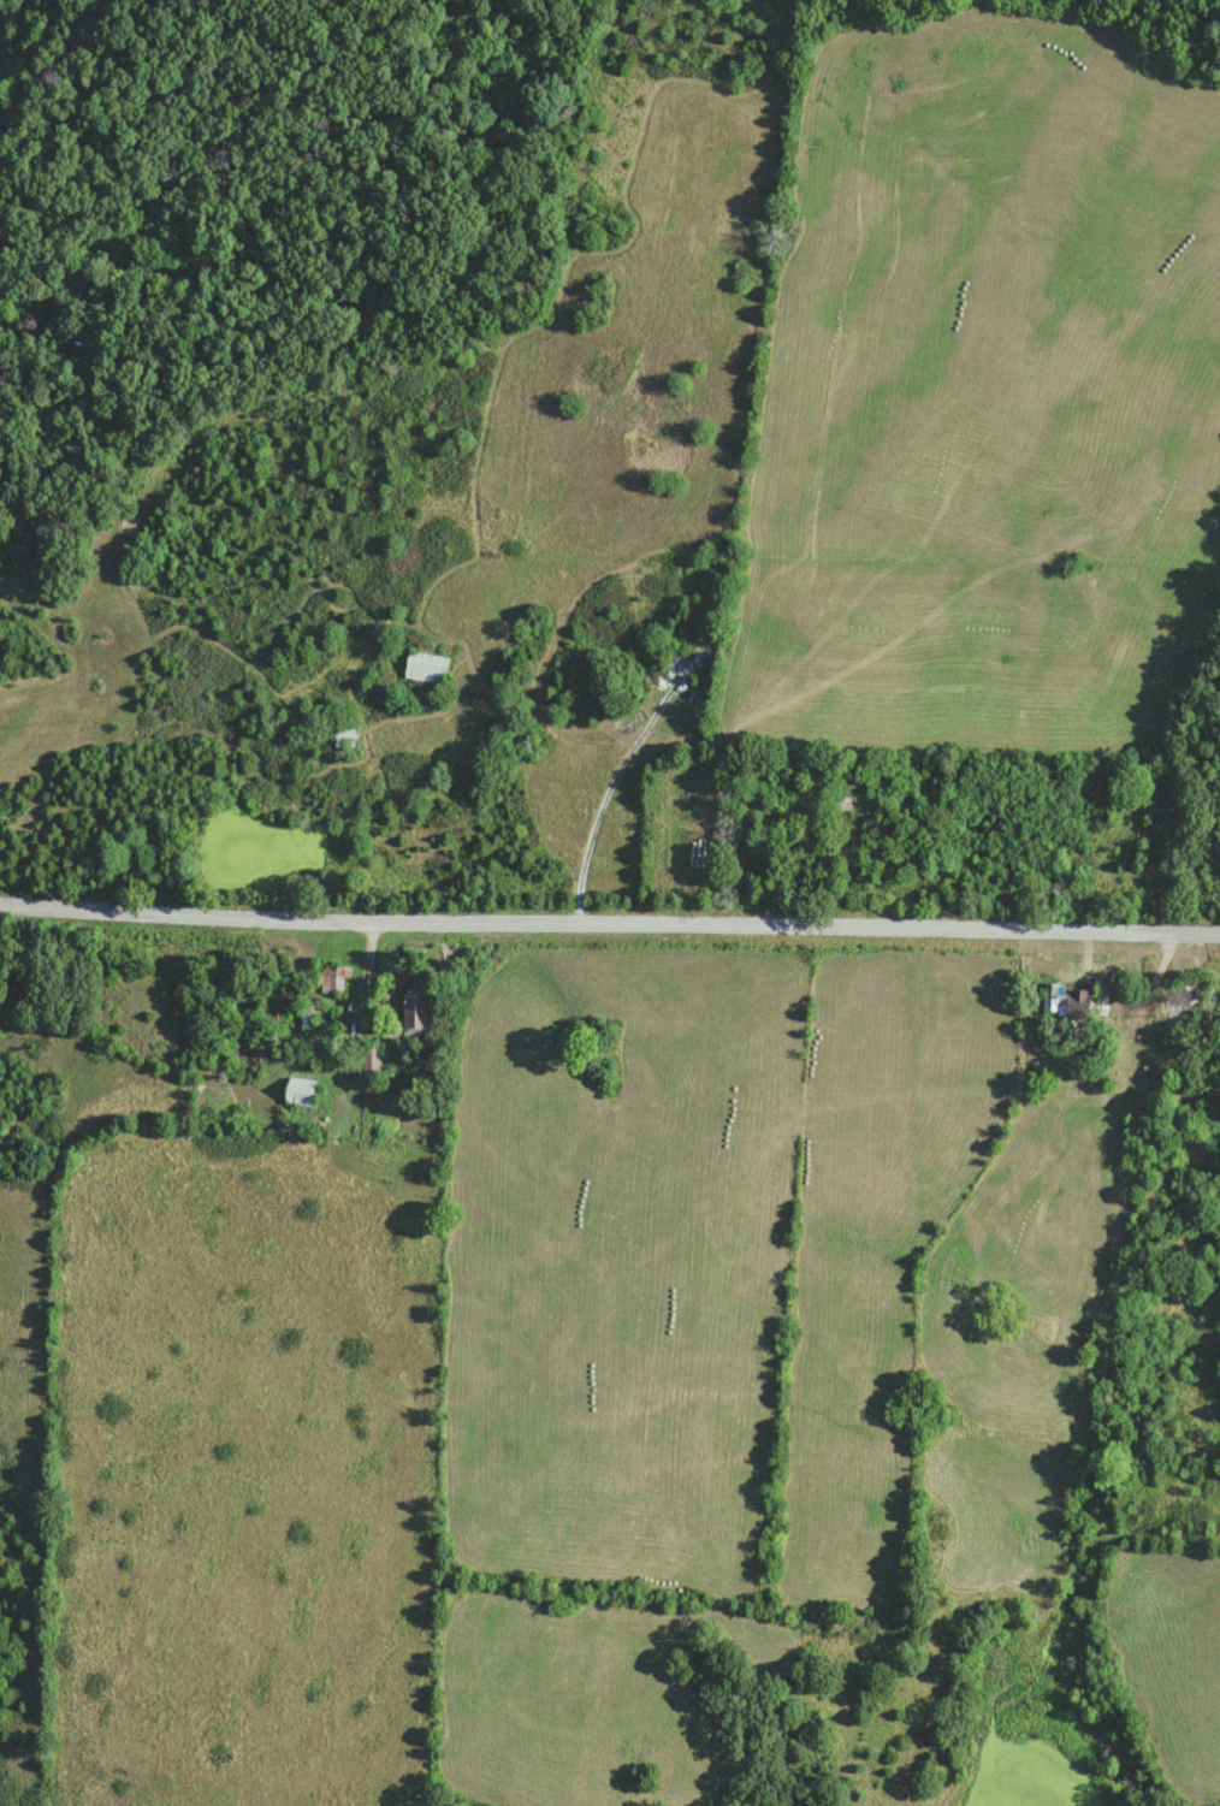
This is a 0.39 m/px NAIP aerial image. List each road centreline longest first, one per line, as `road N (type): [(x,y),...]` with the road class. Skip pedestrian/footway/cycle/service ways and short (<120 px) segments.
road 1 (residential): [(1219,929),(372,919),(0,903)]
road 2 (residential): [(574,919),(587,807),(578,739),(522,709),(404,713),(353,701)]
road 3 (residential): [(372,919),(353,1044)]

